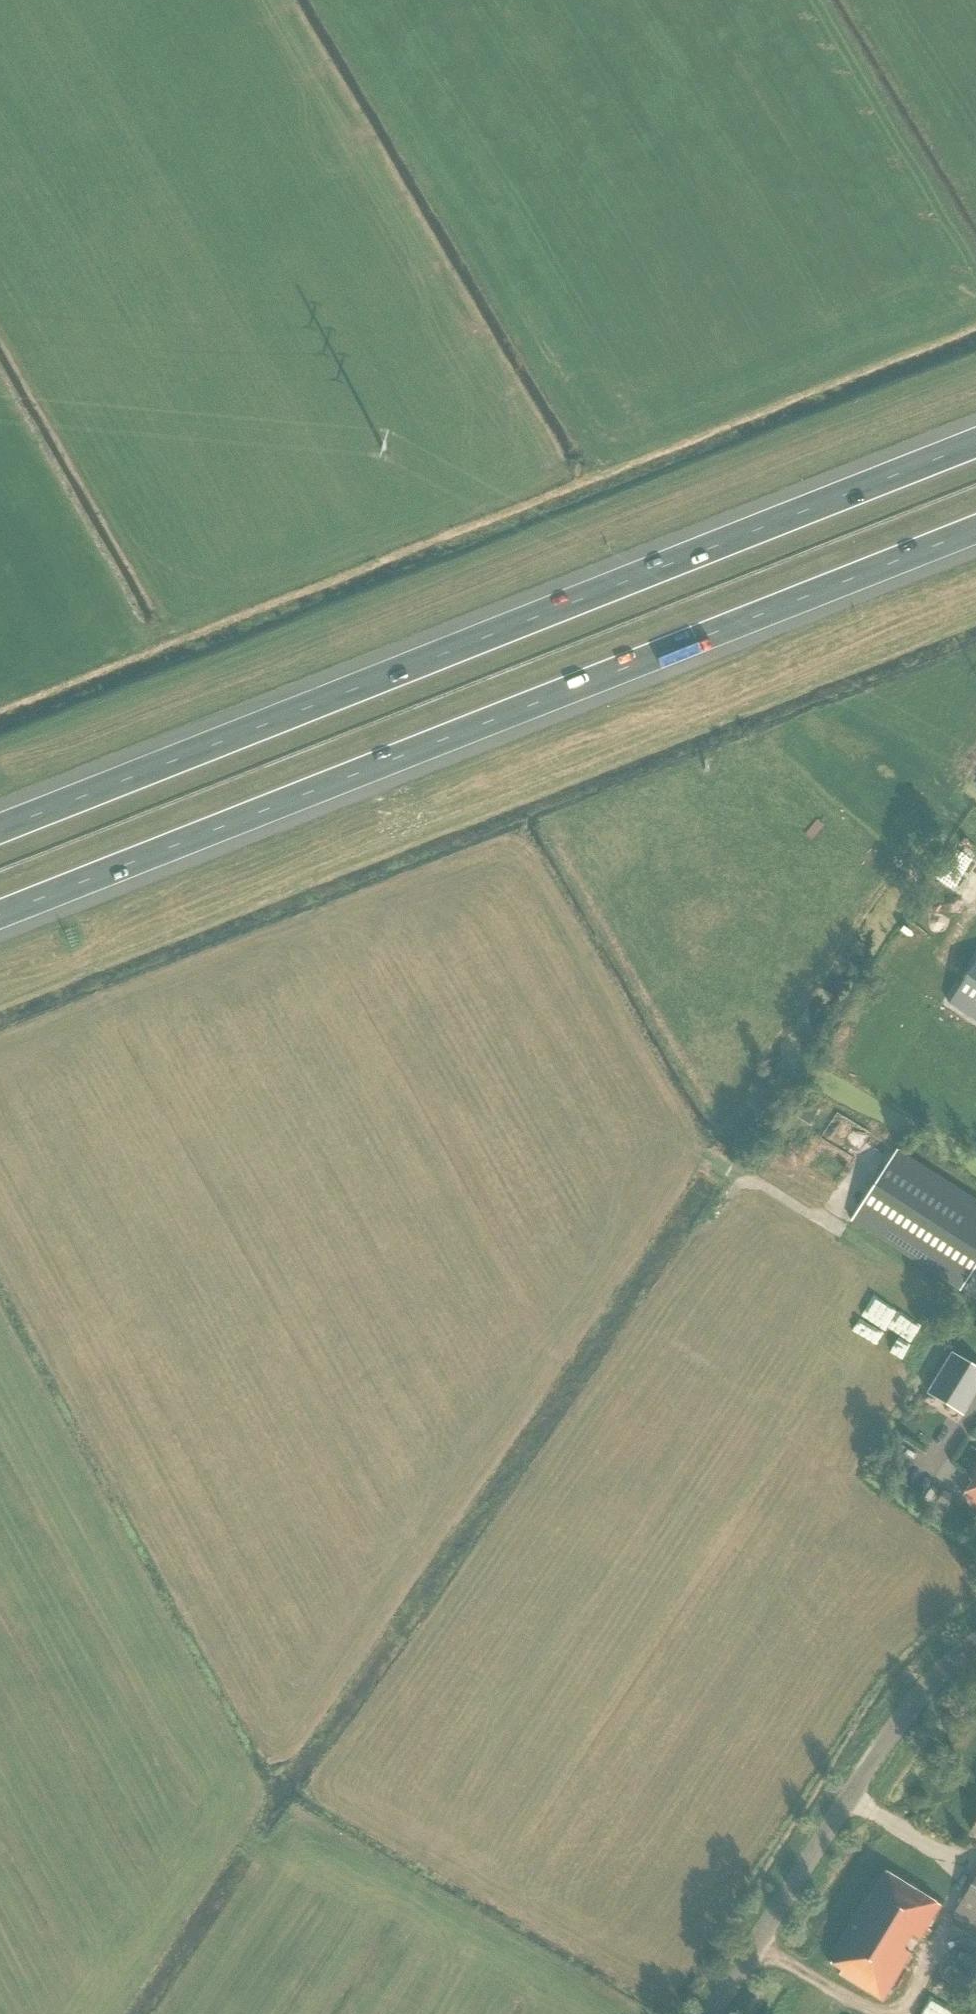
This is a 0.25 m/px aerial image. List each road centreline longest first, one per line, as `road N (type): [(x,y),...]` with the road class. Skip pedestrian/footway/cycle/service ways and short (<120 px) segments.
road 1 (motorway): [(975,443),(0,828)]
road 2 (motorway): [(0,915),(975,530)]
road 3 (unclassified): [(714,2013),(888,1738),(975,1646)]

